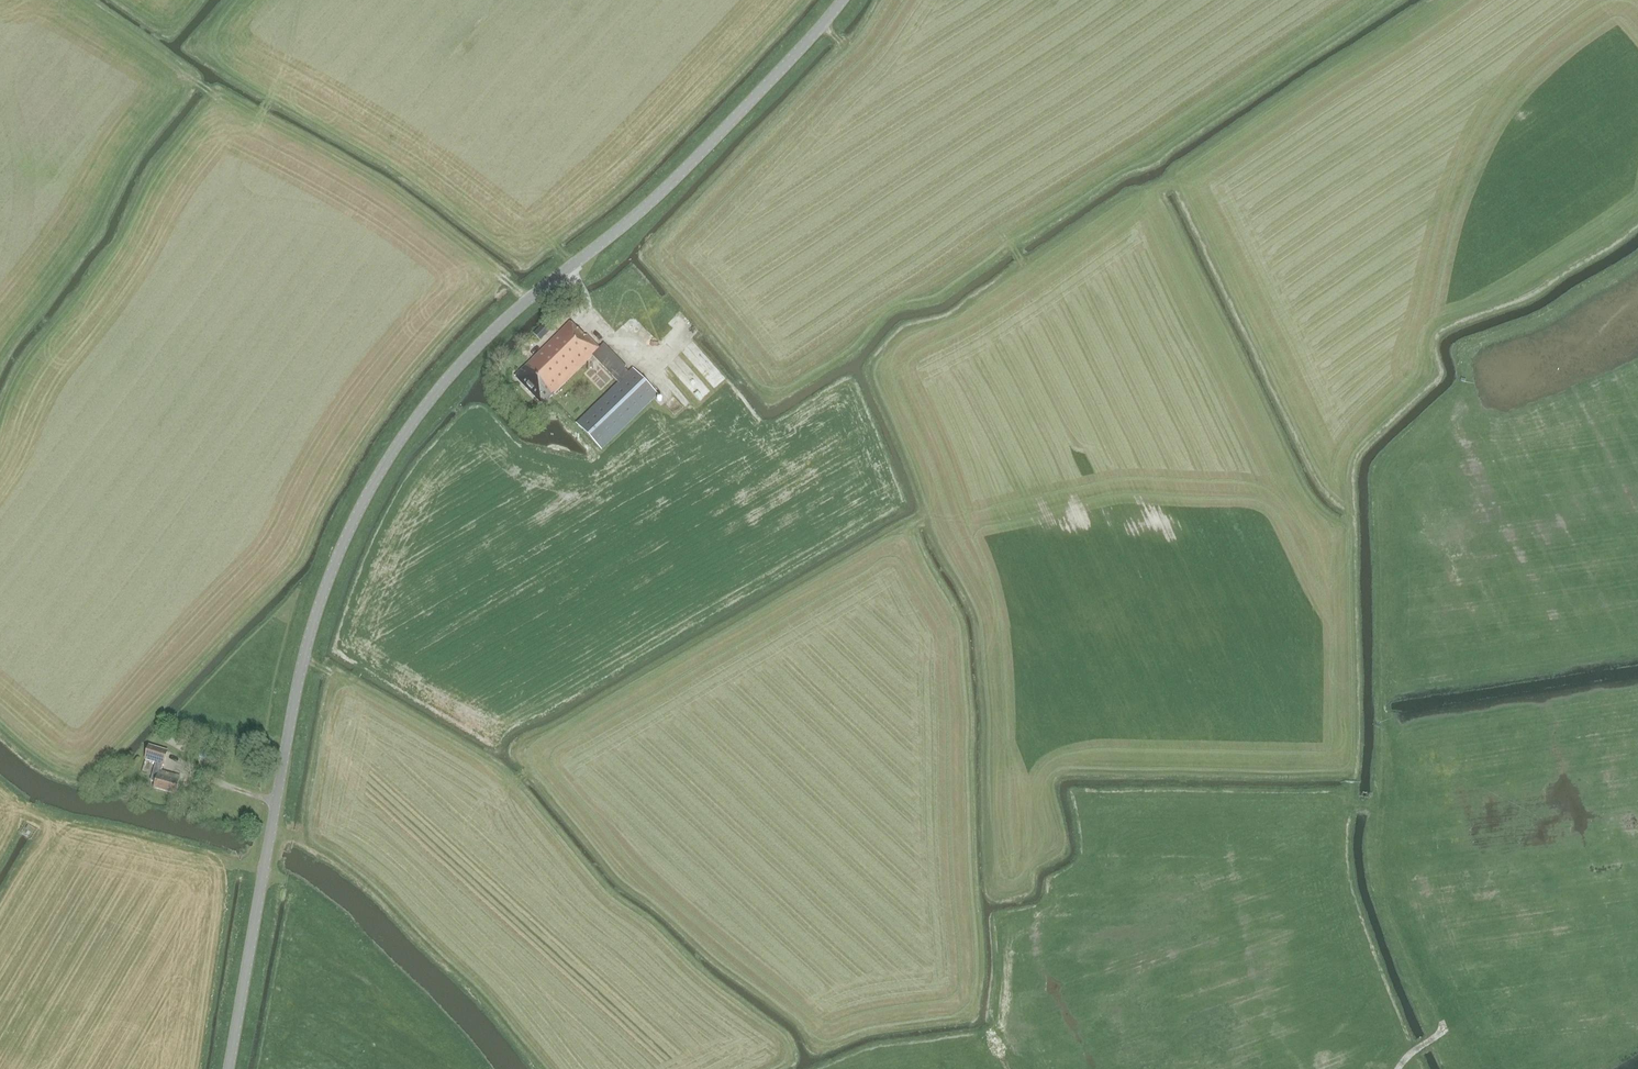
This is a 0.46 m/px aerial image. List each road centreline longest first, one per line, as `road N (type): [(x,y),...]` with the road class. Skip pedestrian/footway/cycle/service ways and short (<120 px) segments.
road 1 (tertiary): [(228,1068),(308,639),(377,476),(461,359),(615,230),(839,0)]

